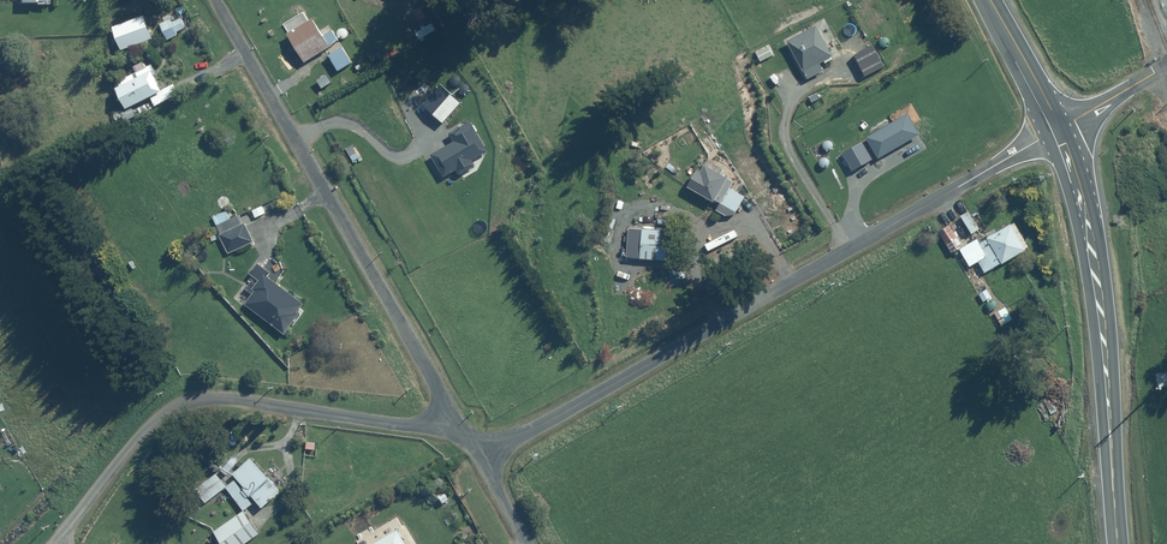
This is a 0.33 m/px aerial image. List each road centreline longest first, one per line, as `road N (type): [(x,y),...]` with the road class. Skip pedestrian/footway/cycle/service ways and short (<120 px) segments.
road 1 (unclassified): [(483,459),(1061,128)]
road 2 (residential): [(215,0),(452,414)]
road 3 (unclassified): [(452,414),(427,428),(232,398),(180,398),(152,422),(57,543)]
road 4 (secondary): [(1118,543),(1101,278),(1061,128)]
road 5 (secondary): [(1061,128),(991,0)]
road 6 (unclassified): [(1166,68),(1061,128)]

